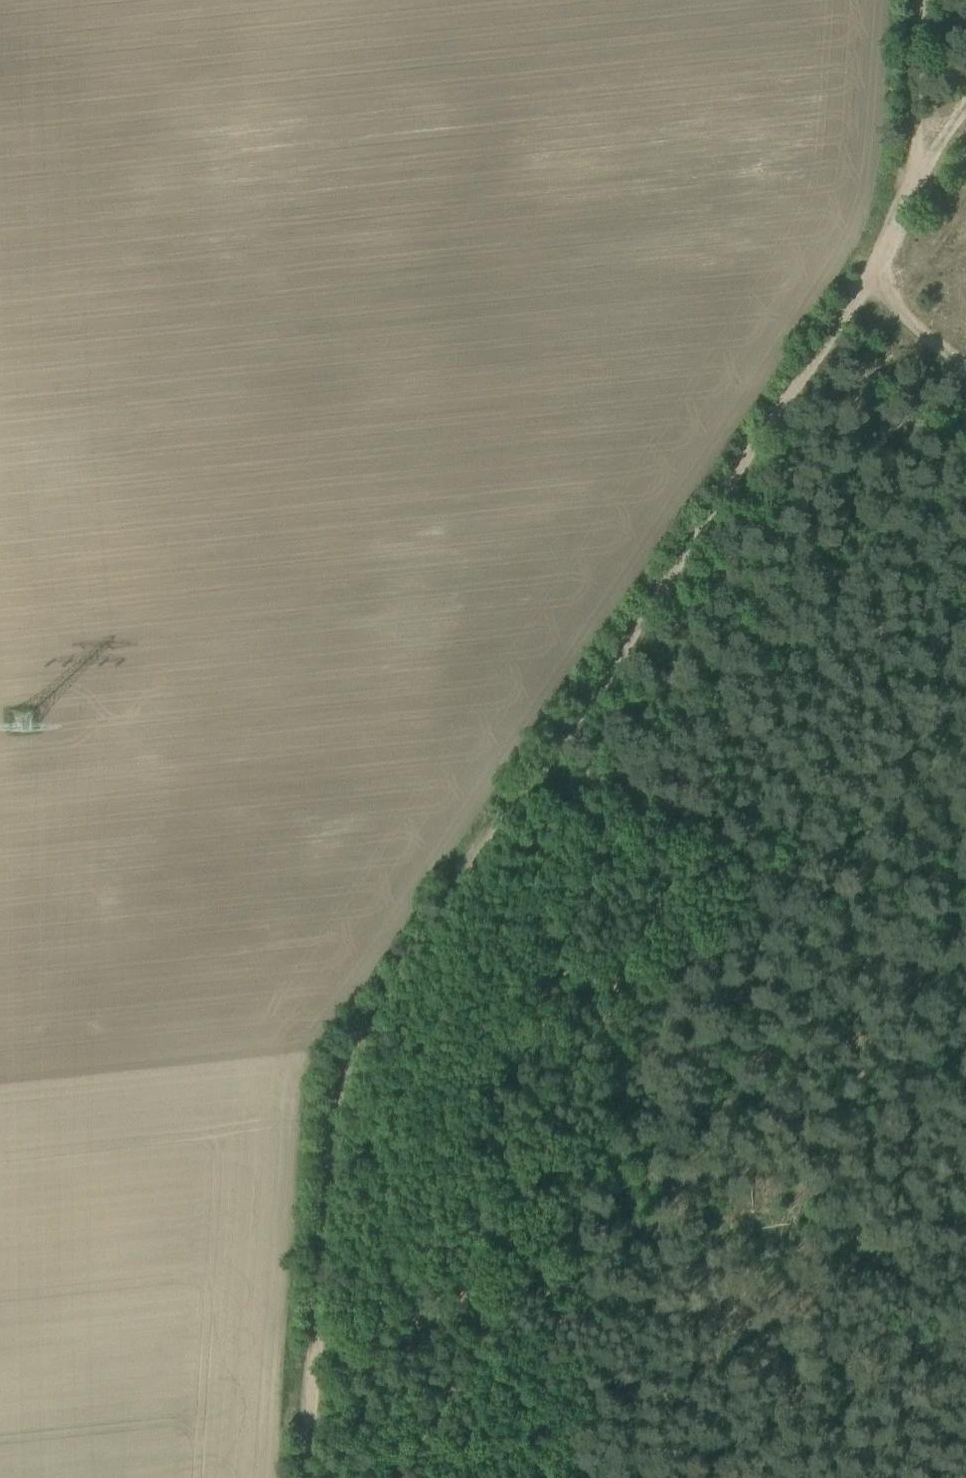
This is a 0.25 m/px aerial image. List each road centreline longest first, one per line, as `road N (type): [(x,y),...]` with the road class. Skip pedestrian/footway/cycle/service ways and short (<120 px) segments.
road 1 (track): [(296,1477),(333,1062),(876,262),(965,110)]
road 2 (track): [(928,0),(917,188)]
road 3 (track): [(876,262),(885,296),(911,328),(965,365)]

